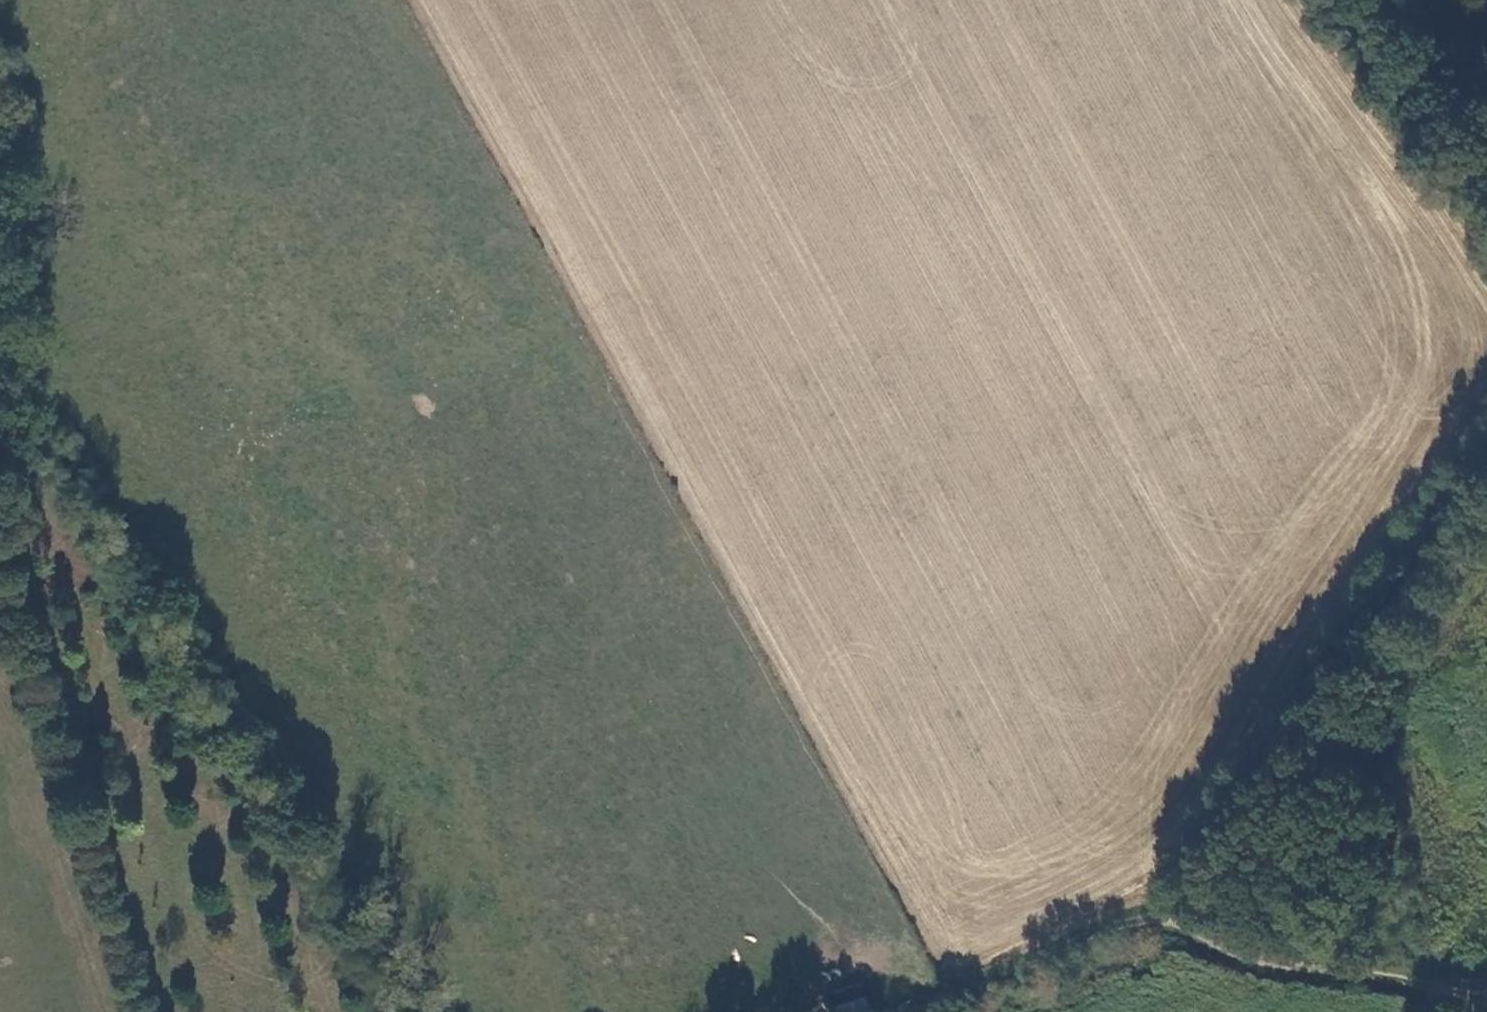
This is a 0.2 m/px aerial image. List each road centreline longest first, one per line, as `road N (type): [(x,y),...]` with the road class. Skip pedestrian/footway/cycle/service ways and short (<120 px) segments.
road 1 (track): [(1486,1007),(1243,961),(1187,917),(1486,474)]
road 2 (track): [(1187,917),(941,991)]
road 3 (track): [(1486,204),(1354,0)]

